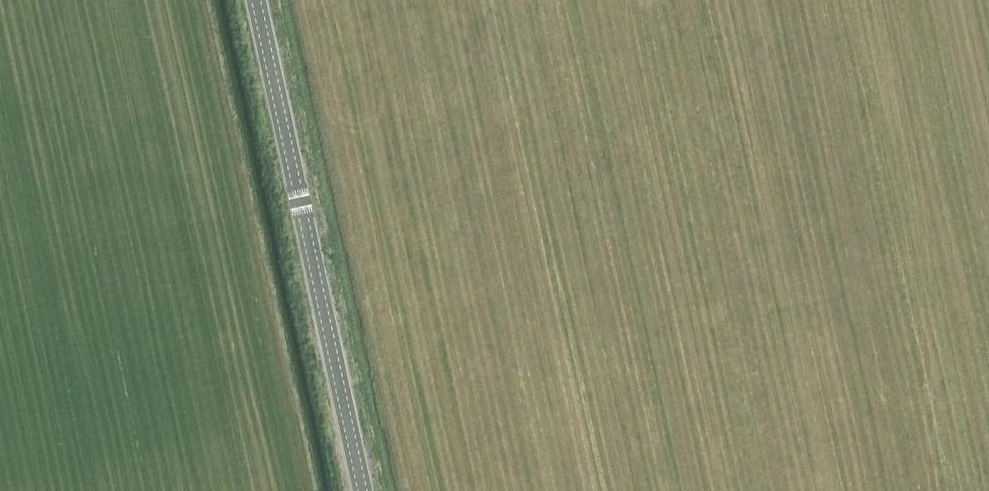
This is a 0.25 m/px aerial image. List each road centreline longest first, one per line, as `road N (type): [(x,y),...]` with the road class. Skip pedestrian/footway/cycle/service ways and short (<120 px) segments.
road 1 (unclassified): [(369,490),(260,0)]

